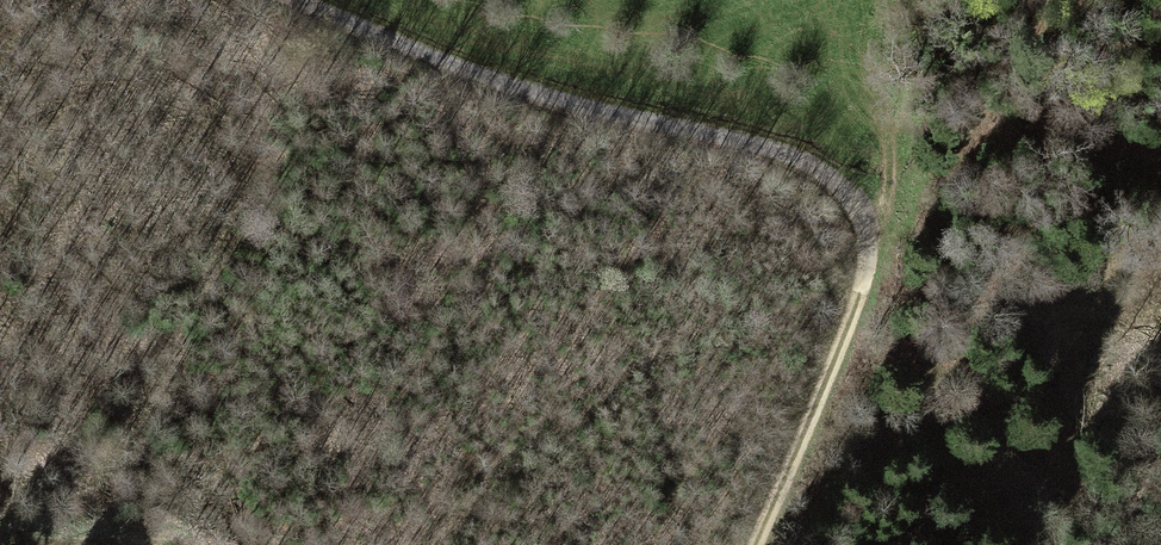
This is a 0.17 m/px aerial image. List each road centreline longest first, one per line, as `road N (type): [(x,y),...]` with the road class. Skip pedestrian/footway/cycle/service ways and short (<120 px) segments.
road 1 (track): [(286,0),(440,68),(572,111),(785,159),(829,180),(855,211),(864,256),(859,298),(752,544)]
road 2 (track): [(859,234),(1007,50),(1034,0)]

